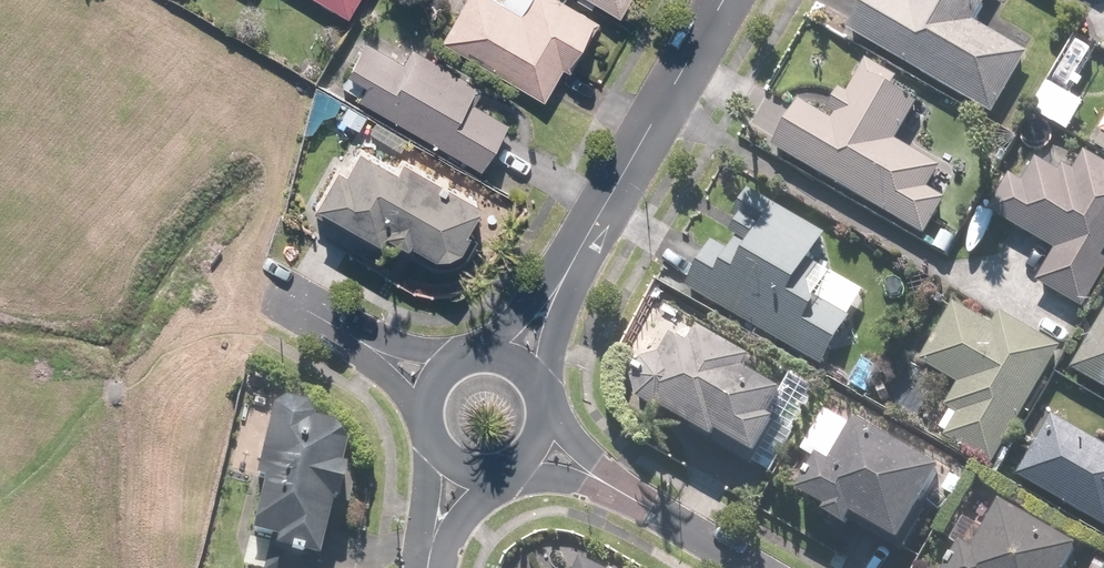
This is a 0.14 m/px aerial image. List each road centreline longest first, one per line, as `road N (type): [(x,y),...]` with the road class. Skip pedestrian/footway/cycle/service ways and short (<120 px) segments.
road 1 (residential): [(724,0),(523,353)]
road 2 (residential): [(552,445),(764,567)]
road 3 (residential): [(428,375),(277,284)]
road 4 (residential): [(463,481),(425,448),(418,398),(428,375)]

